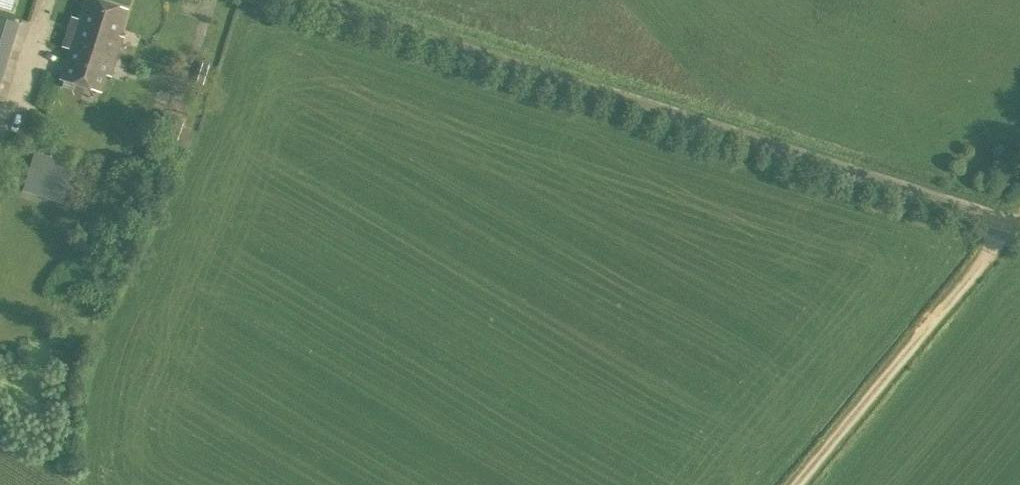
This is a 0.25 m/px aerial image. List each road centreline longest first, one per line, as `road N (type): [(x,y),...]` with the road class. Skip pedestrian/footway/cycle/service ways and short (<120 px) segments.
road 1 (tertiary): [(1019,228),(313,0)]
road 2 (track): [(1012,226),(796,484)]

